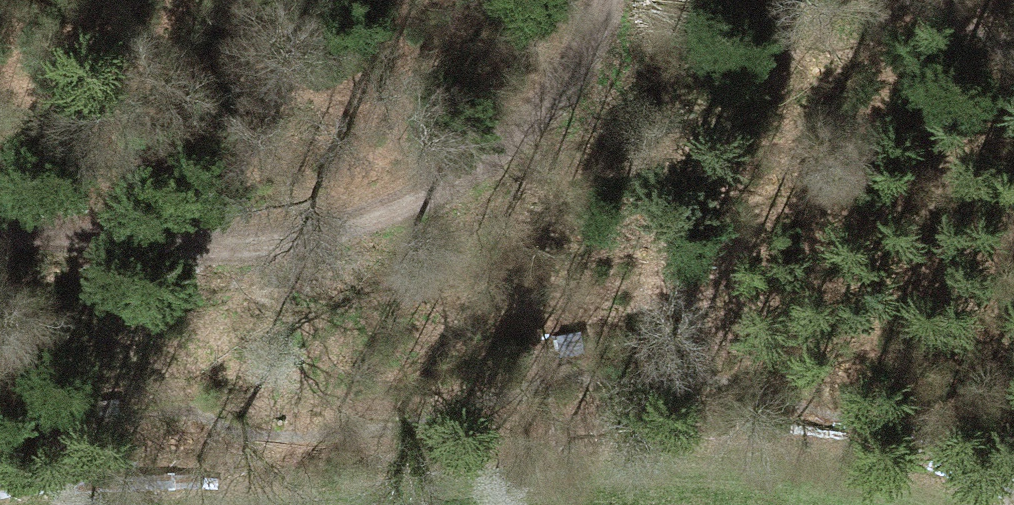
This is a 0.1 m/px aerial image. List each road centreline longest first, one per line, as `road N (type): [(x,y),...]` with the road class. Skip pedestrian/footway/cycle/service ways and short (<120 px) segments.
road 1 (track): [(0,238),(97,223),(233,244),(464,183),(568,44),(585,0)]
road 2 (track): [(217,504),(405,486),(779,504)]

